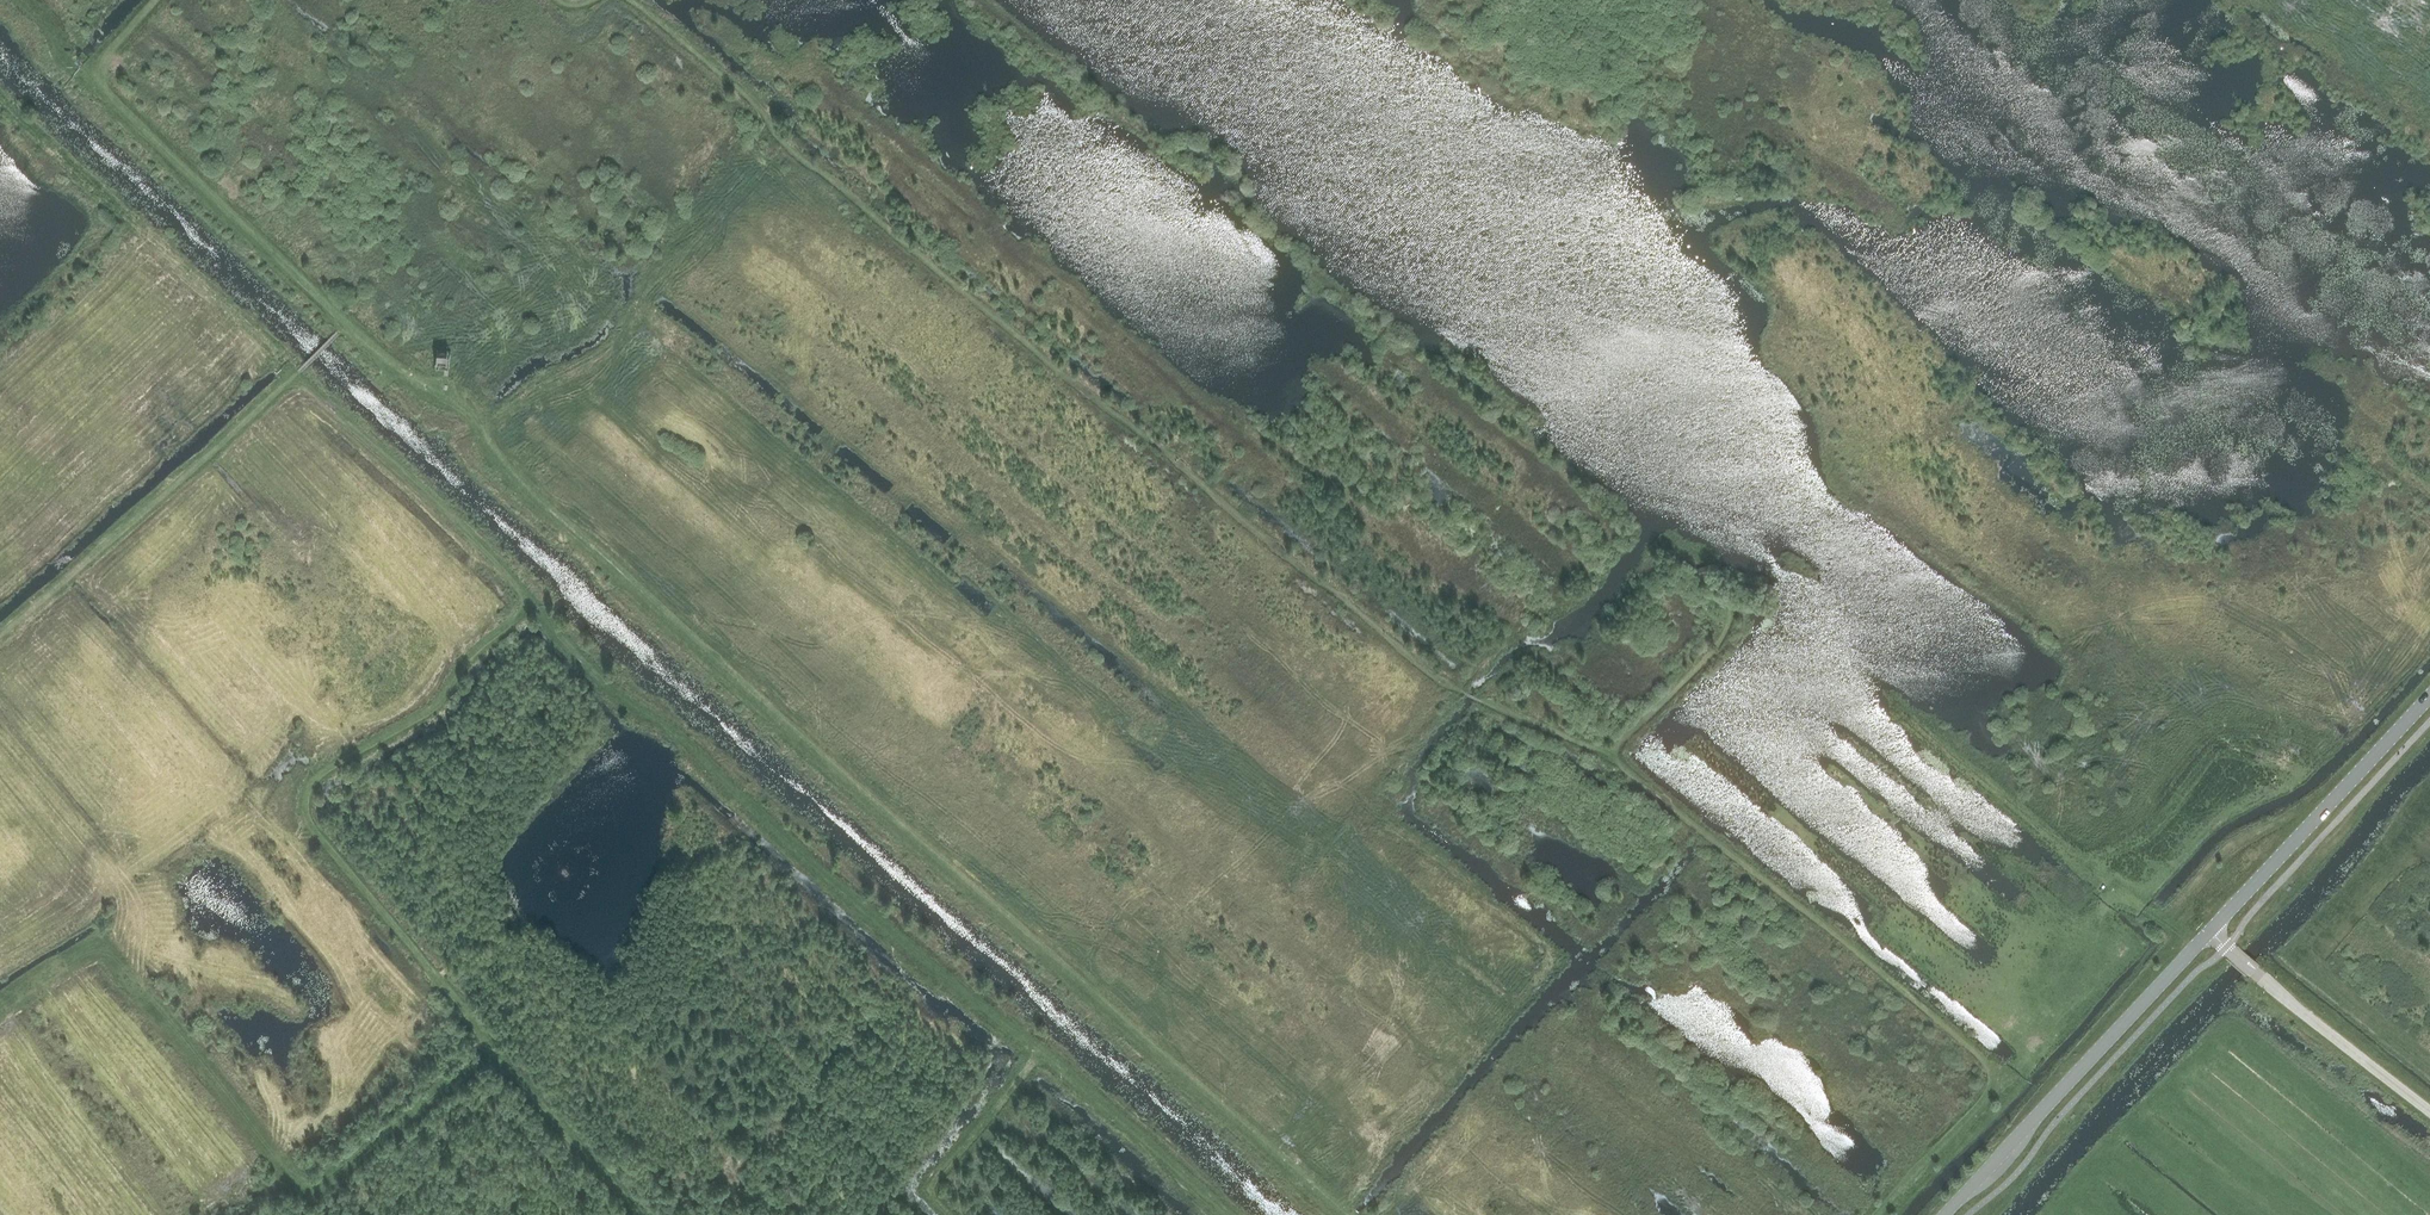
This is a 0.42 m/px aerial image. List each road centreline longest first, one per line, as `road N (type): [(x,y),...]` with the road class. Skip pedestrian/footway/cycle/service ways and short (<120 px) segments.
road 1 (track): [(1346,1214),(545,511),(507,473),(467,408),(391,364),(346,325)]
road 2 (track): [(631,0),(754,103),(787,146),(1433,676),(1611,755)]
road 3 (track): [(296,373),(532,604),(461,669),(441,704),(315,779),(304,806),(309,822),(486,1047),(641,1214)]
road 4 (track): [(1225,1214),(937,973),(679,737),(611,688),(537,610)]
road 5 (track): [(1879,1214),(1984,1106),(1992,1089),(1983,1059),(1611,755)]
road 6 (track): [(490,1051),(339,1179),(311,1186),(292,1180),(105,949),(94,946),(0,1007)]
road 7 (track): [(346,325),(104,91),(103,60),(156,0)]
road 8 (track): [(0,635),(296,373)]
road 9 (tertiary): [(1944,1214),(2209,931)]
road 10 (tertiary): [(2209,931),(2429,696)]
road 11 (unclassified): [(2429,1114),(2209,931)]
road 12 (track): [(952,1214),(936,1199),(936,1184),(1039,1057)]
road 13 (track): [(1611,755),(1719,644),(1732,611)]

